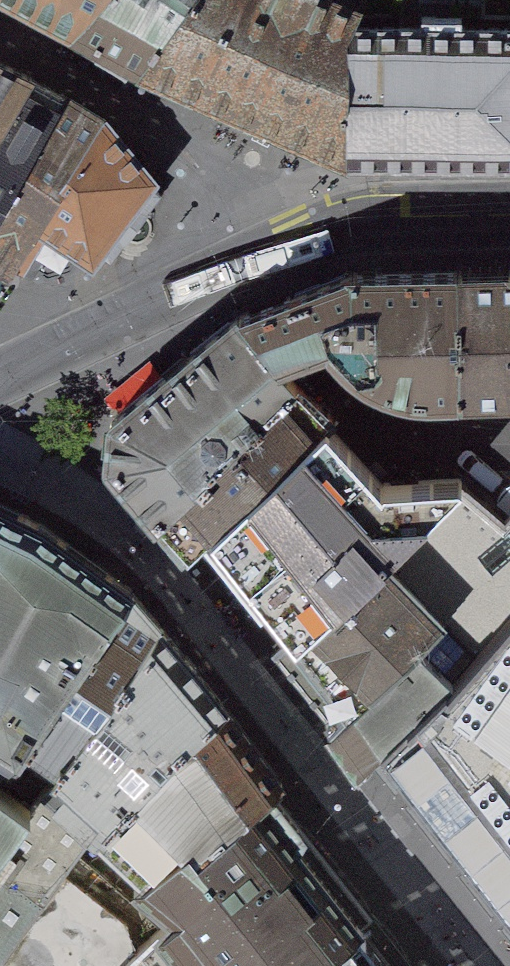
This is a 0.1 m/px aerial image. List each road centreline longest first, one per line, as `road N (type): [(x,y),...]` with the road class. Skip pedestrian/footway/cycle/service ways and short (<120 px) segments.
road 1 (residential): [(509,224),(405,222),(337,233),(0,379)]

